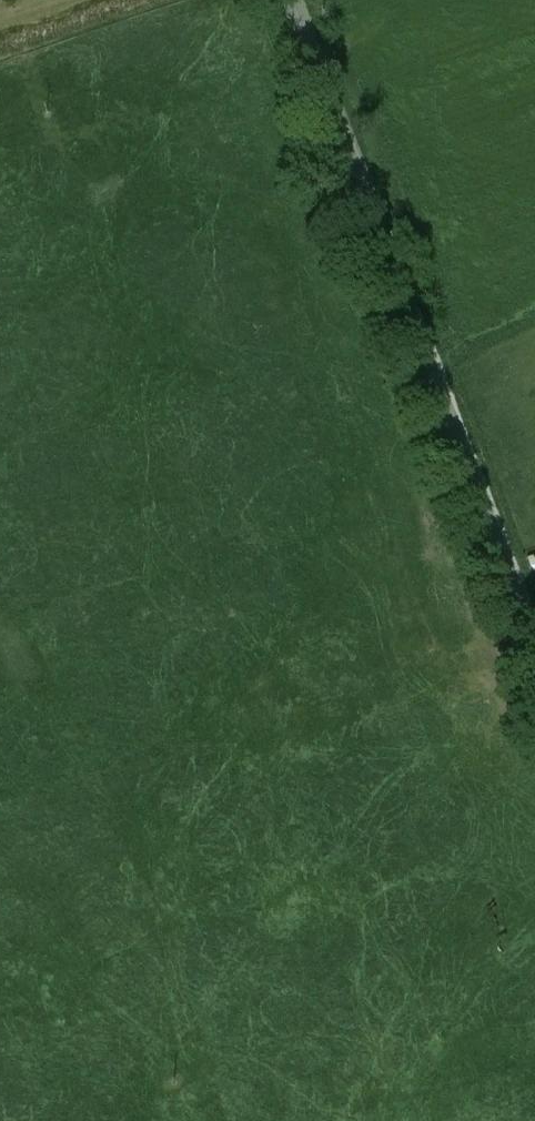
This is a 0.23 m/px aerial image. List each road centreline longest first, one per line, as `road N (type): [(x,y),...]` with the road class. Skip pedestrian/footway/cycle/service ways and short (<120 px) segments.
road 1 (unclassified): [(293,0),(534,622)]

